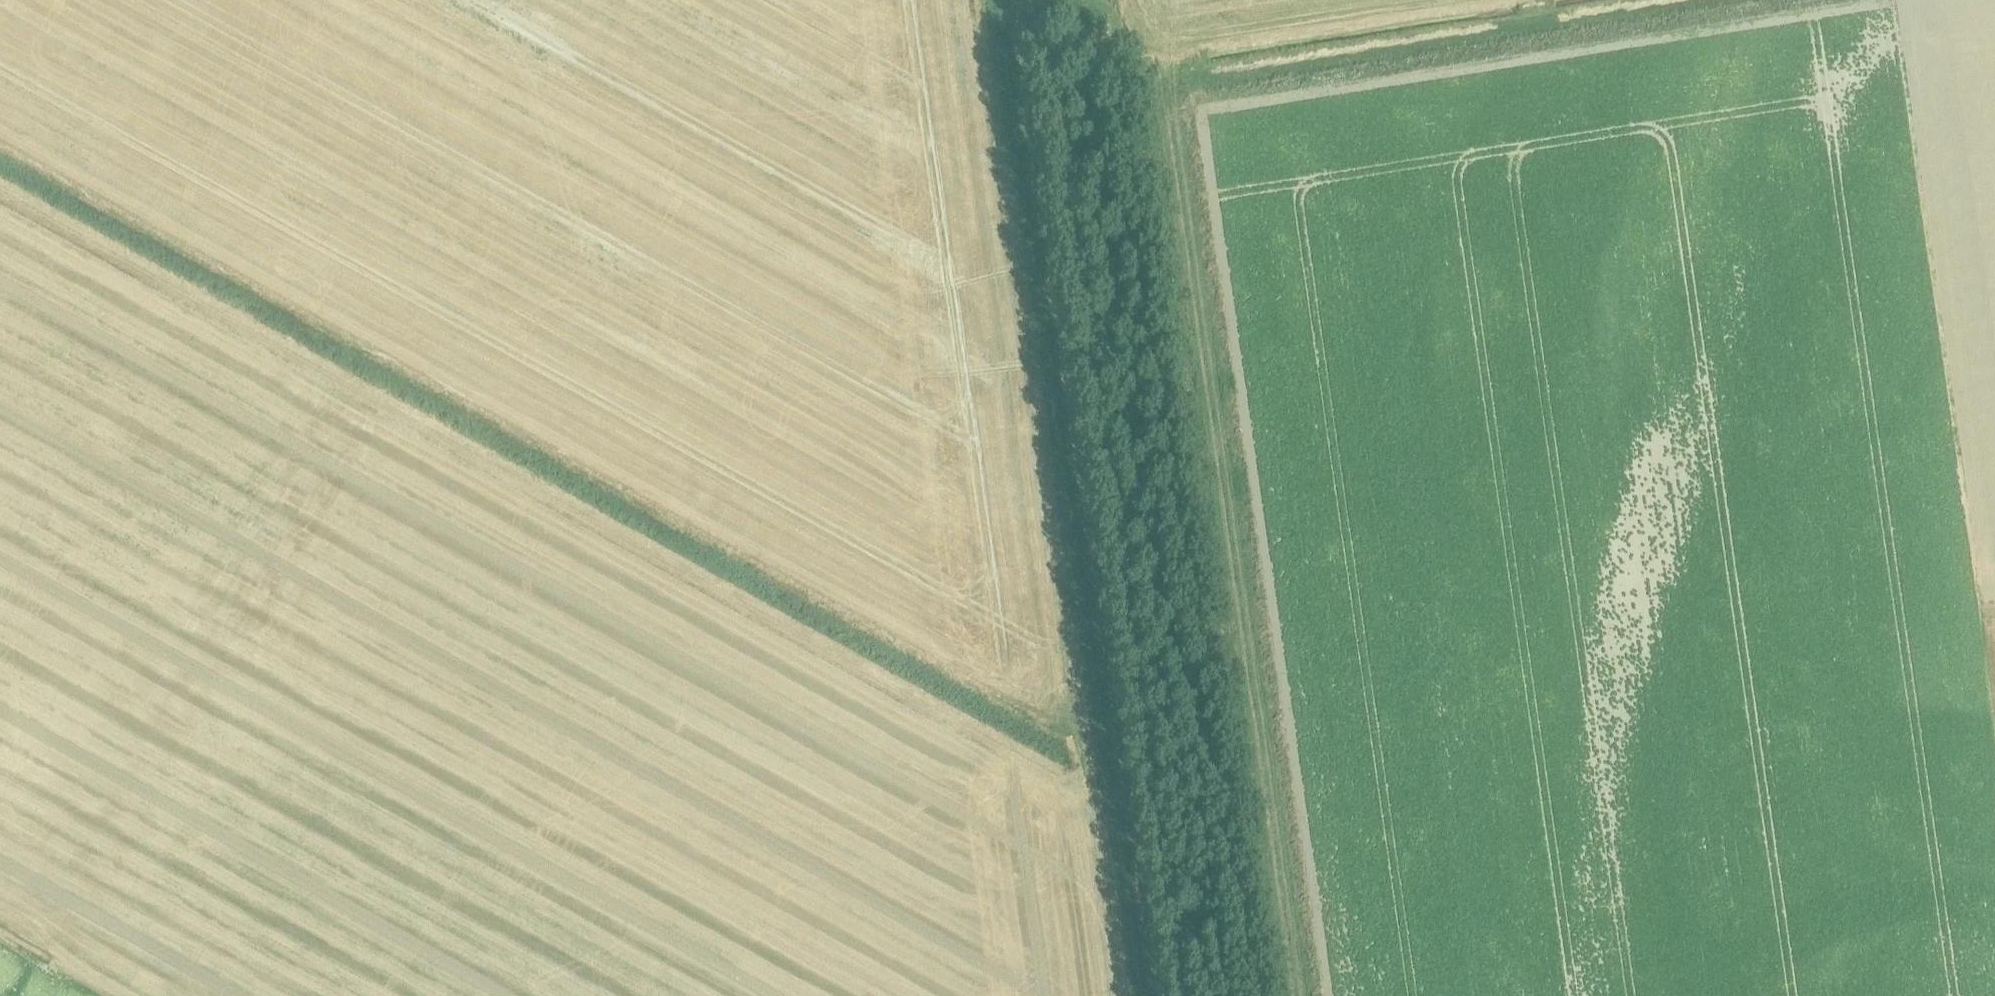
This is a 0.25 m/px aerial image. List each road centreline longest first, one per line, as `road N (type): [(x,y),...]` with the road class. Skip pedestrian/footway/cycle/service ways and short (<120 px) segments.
road 1 (track): [(1190,995),(1054,12)]
road 2 (track): [(1054,12),(1154,49),(1478,0)]

